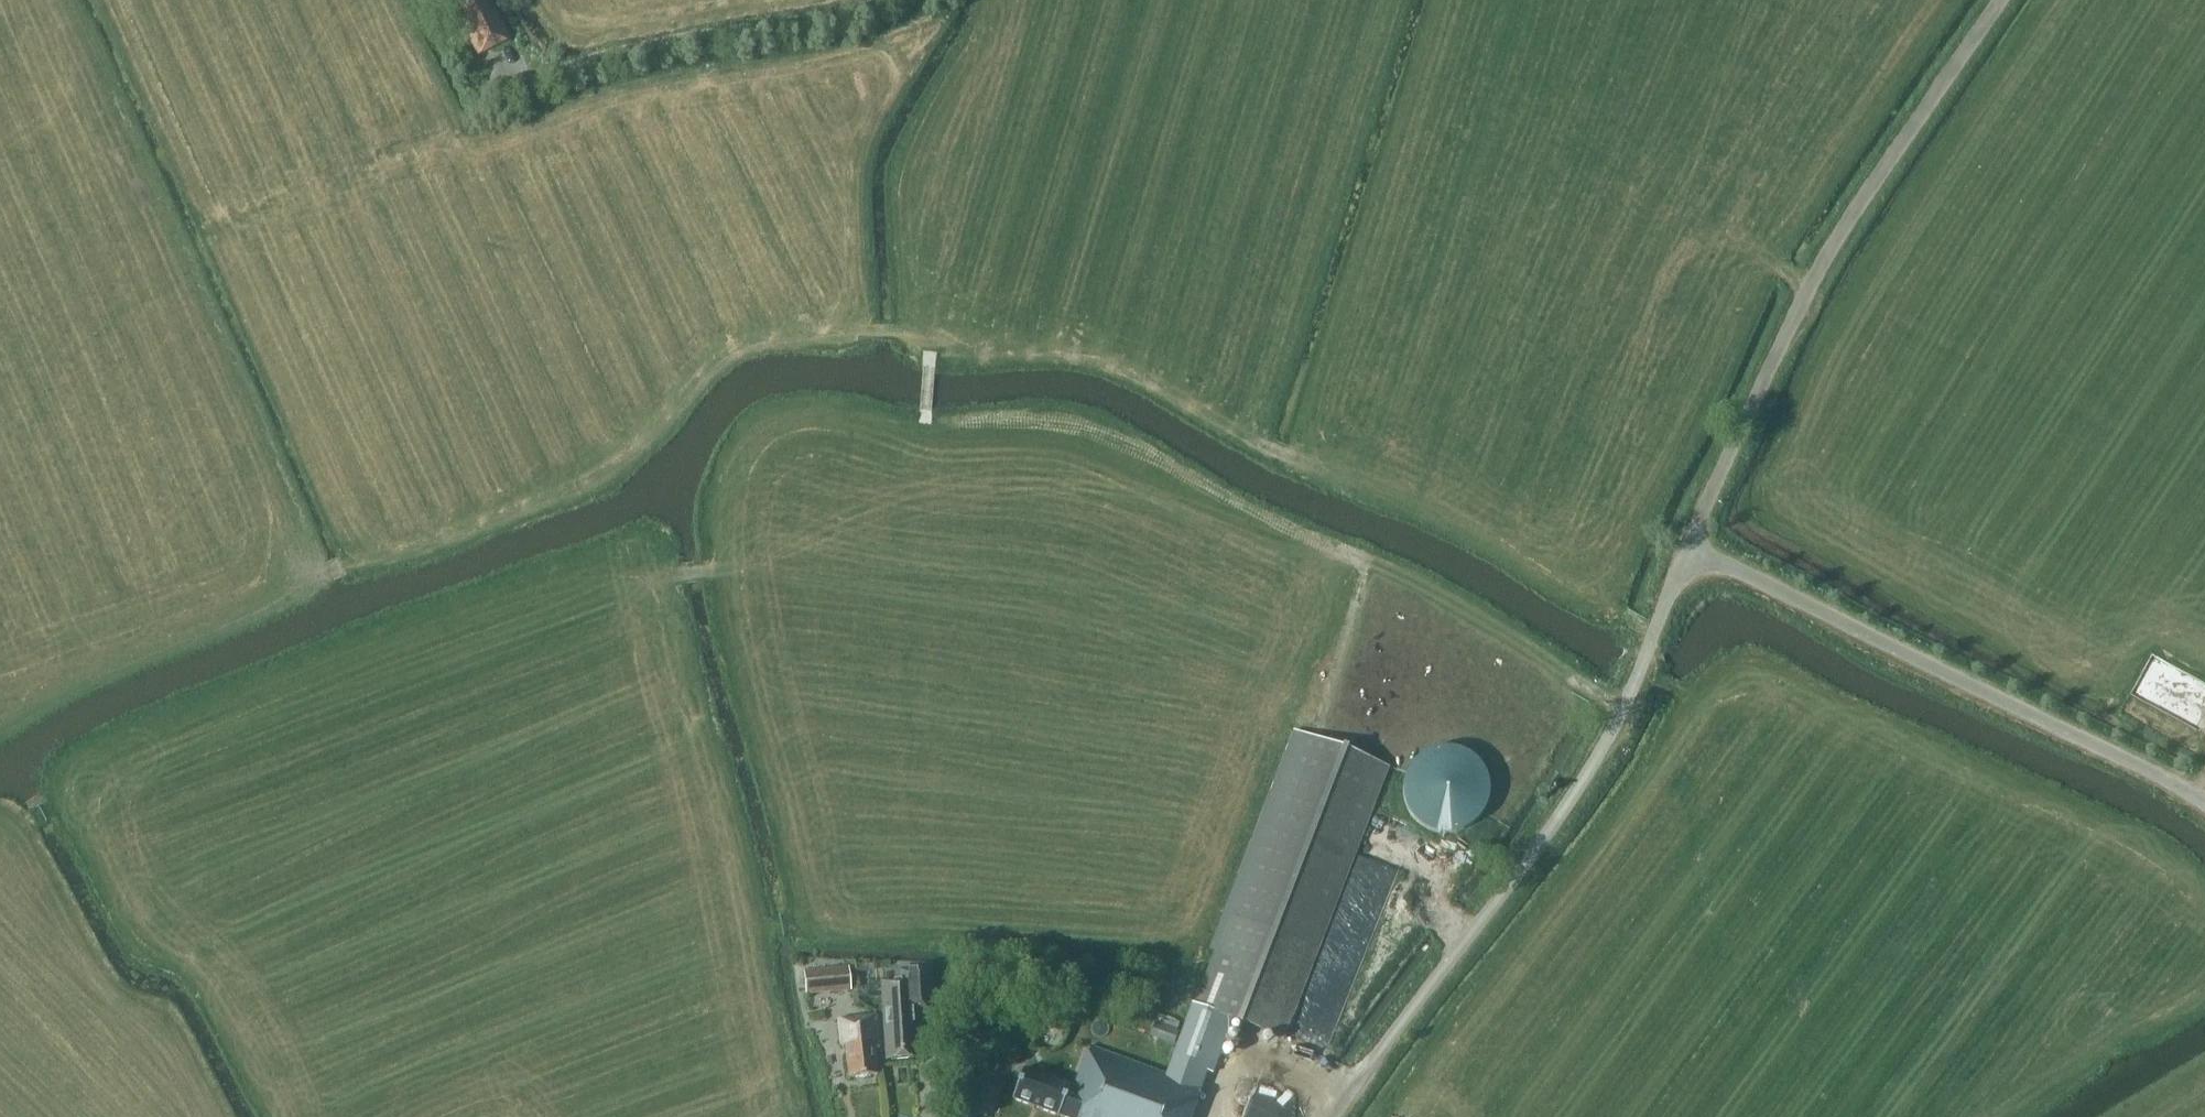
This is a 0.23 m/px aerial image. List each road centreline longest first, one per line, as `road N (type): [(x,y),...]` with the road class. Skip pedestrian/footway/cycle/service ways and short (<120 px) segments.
road 1 (unclassified): [(1333,1116),(1582,778),(1626,700),(1687,550)]
road 2 (track): [(1687,550),(1816,269),(1996,0)]
road 3 (unclassified): [(2204,801),(1687,550)]

